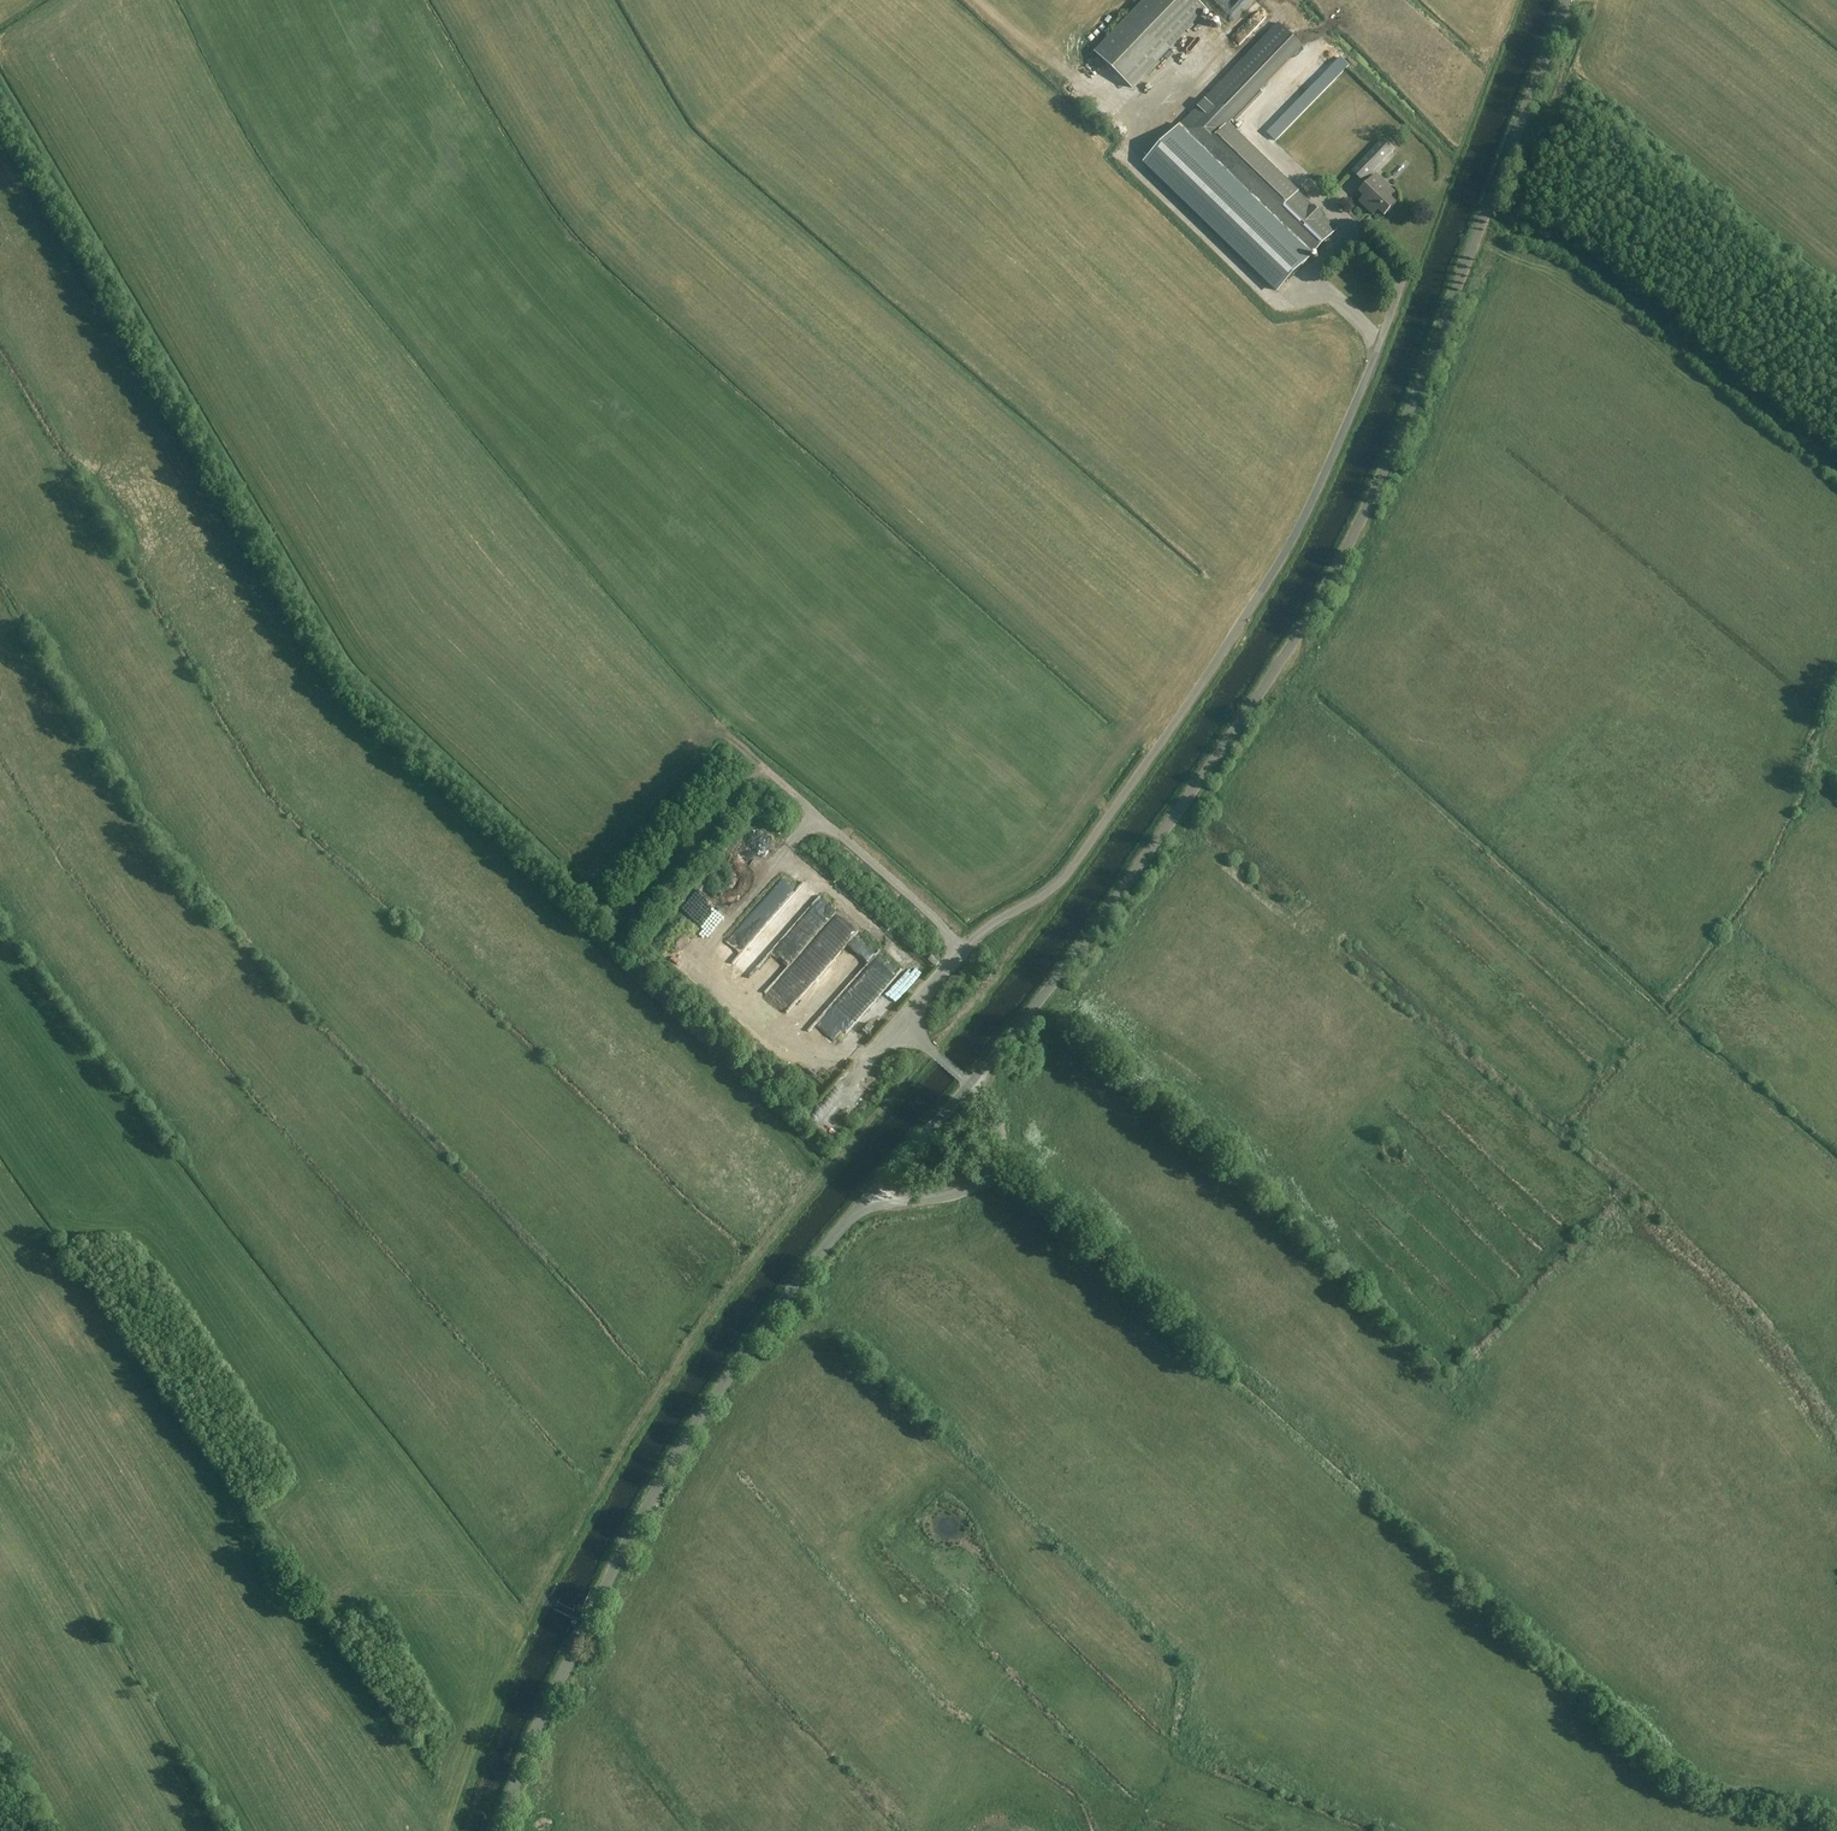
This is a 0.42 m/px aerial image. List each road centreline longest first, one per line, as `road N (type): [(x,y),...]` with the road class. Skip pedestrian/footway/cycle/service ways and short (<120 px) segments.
road 1 (unclassified): [(500,1830),(532,1740),(601,1596),(748,1349),(1087,939),(1328,582),(1425,373),(1568,0)]
road 2 (track): [(1111,97),(974,0)]

